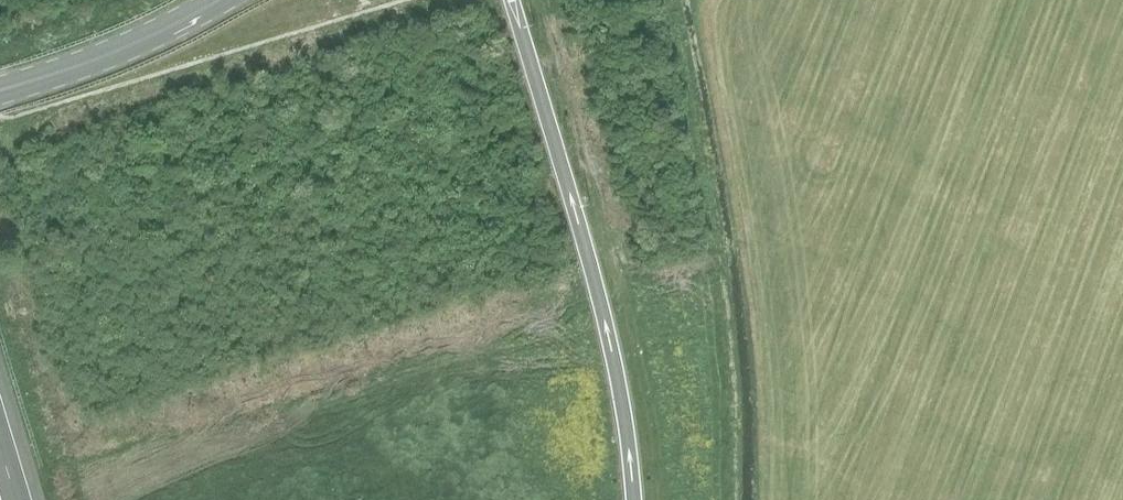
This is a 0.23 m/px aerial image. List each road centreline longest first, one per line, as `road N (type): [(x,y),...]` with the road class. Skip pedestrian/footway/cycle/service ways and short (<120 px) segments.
road 1 (motorway): [(636,499),(594,274),(511,0)]
road 2 (primary): [(0,91),(83,66),(218,0)]

